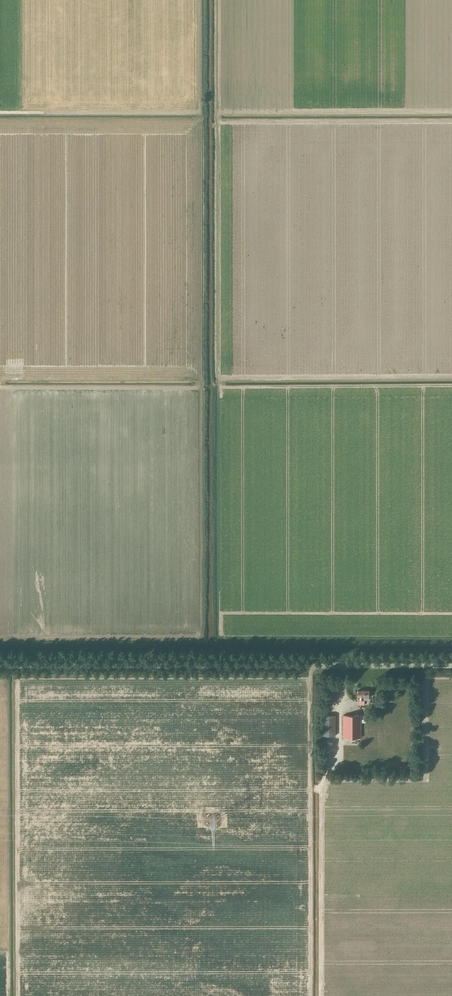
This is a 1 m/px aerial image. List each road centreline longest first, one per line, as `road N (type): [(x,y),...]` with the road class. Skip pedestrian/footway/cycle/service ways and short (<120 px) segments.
road 1 (unclassified): [(0,666),(451,666)]
road 2 (track): [(311,995),(310,666)]

